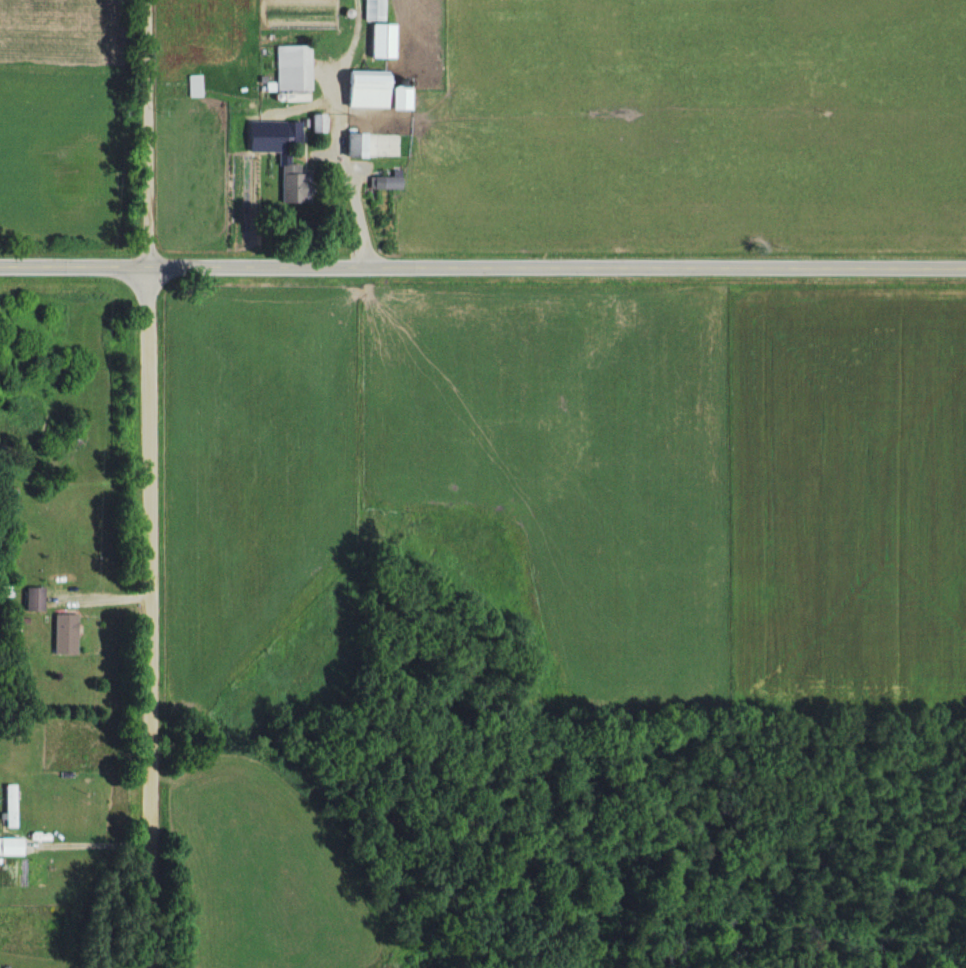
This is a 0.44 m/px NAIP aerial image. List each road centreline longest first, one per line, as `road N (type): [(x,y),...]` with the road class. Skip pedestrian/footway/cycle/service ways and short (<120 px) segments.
road 1 (residential): [(149,967),(148,0)]
road 2 (tertiary): [(965,263),(0,264)]

